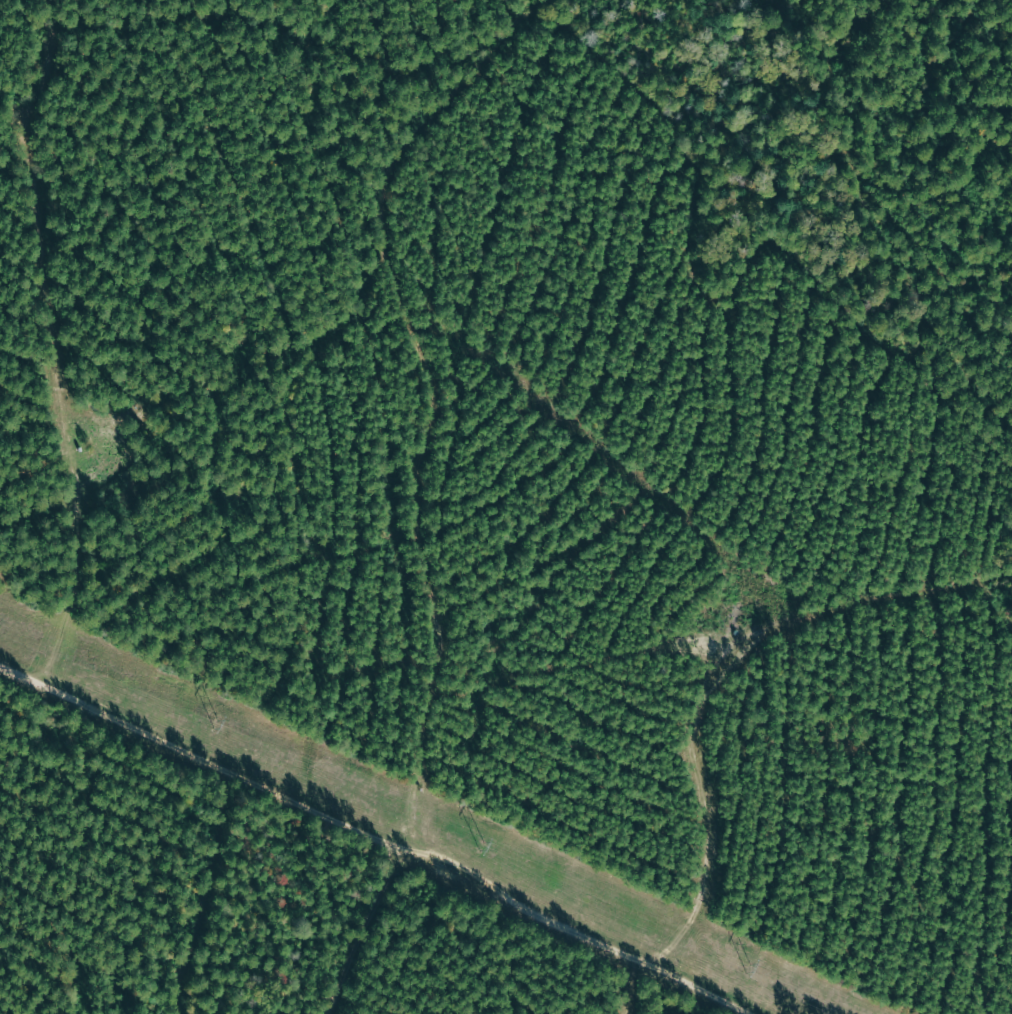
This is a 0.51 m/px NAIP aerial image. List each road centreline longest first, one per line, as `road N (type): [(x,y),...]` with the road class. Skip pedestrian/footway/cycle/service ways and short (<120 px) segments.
road 1 (residential): [(0,636),(82,680),(403,799),(610,908),(620,928),(811,1013)]

